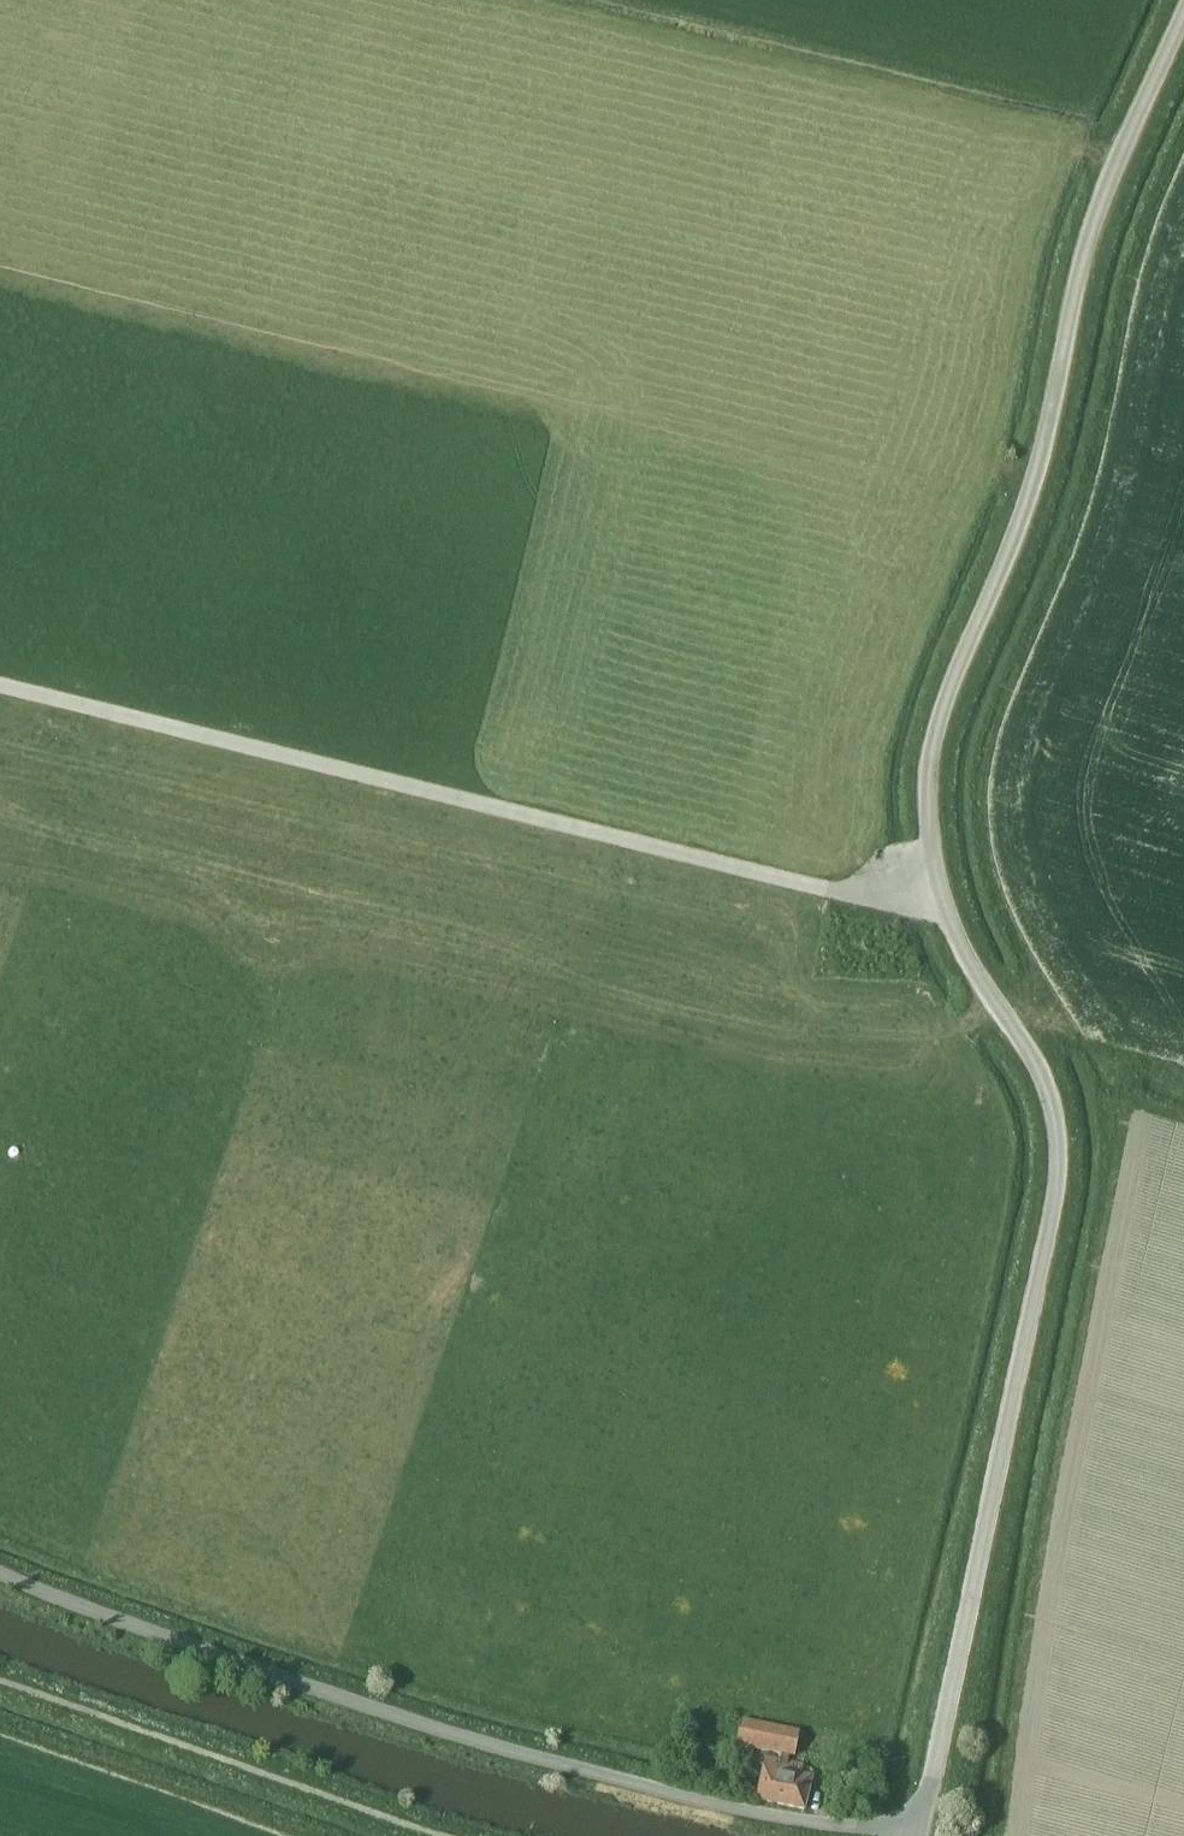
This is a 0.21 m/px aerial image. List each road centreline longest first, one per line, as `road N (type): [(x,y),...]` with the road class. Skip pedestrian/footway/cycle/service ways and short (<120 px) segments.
road 1 (unclassified): [(916,1835),(1056,1179),(1056,1132),(1040,1071),(978,981),(947,912),(932,846),(931,755),(946,695),(1035,475),(1096,210),(1183,9)]
road 2 (unclassified): [(908,1835),(788,1817),(469,1738),(0,1573)]

